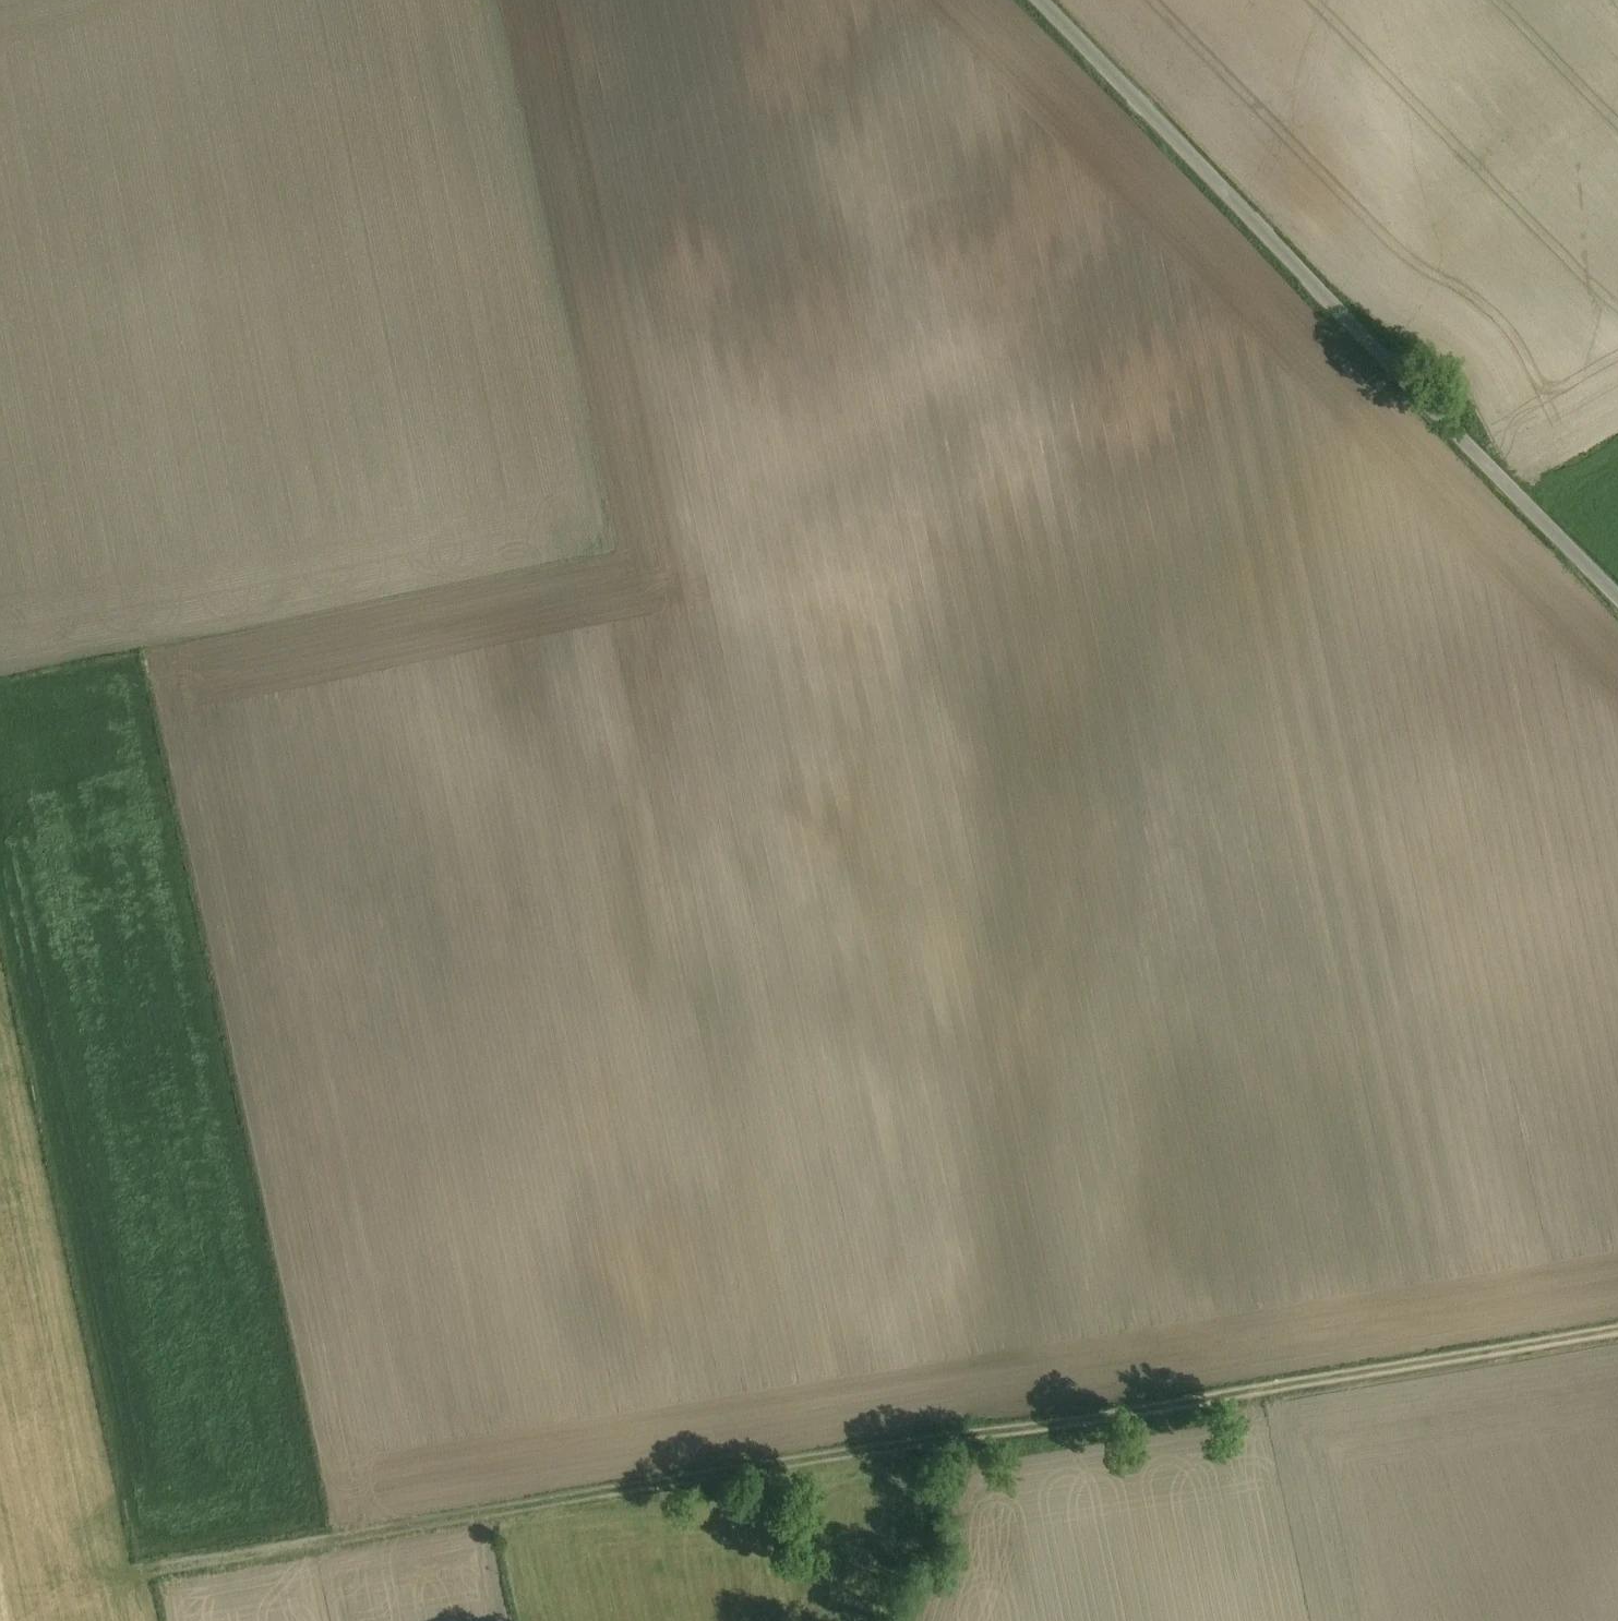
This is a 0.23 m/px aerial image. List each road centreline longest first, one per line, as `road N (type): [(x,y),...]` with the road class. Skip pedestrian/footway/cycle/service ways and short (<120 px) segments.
road 1 (track): [(1617,1332),(789,1468)]
road 2 (unclassified): [(1041,0),(1617,590)]
road 3 (track): [(141,1575),(789,1468)]

